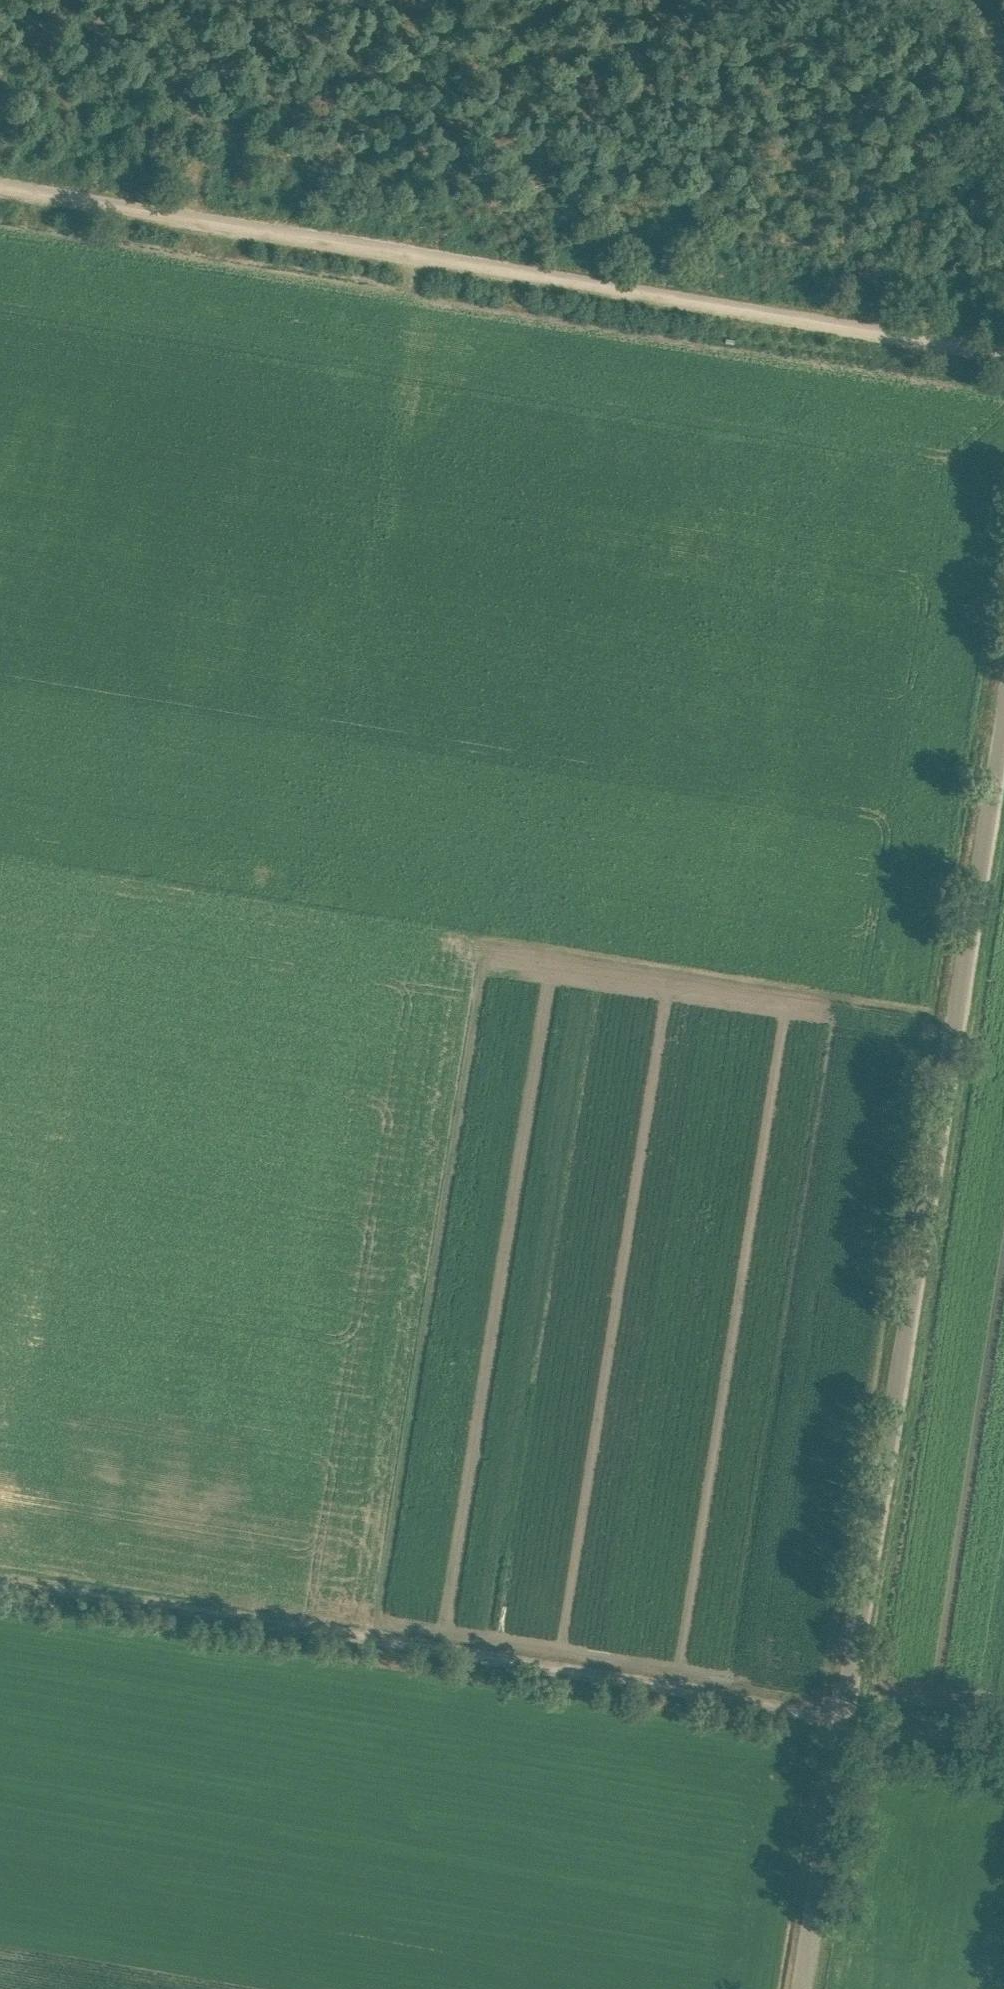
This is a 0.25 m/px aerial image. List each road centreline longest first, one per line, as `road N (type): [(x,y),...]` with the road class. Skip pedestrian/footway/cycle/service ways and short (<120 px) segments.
road 1 (tertiary): [(843,1724),(1003,718)]
road 2 (track): [(0,1582),(1003,1749)]
road 3 (track): [(1003,361),(0,195)]
road 4 (tertiary): [(843,1724),(800,1988)]

